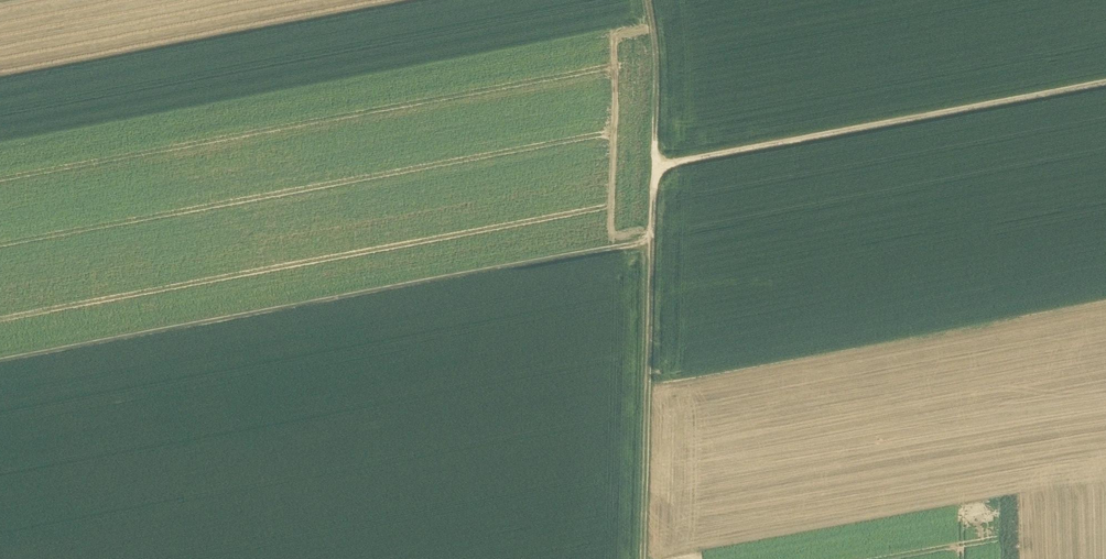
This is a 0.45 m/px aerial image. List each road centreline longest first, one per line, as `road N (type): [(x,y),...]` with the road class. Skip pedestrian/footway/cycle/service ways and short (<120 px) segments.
road 1 (track): [(0,361),(653,240)]
road 2 (track): [(643,558),(657,64),(648,0)]
road 3 (track): [(1105,82),(655,167)]

